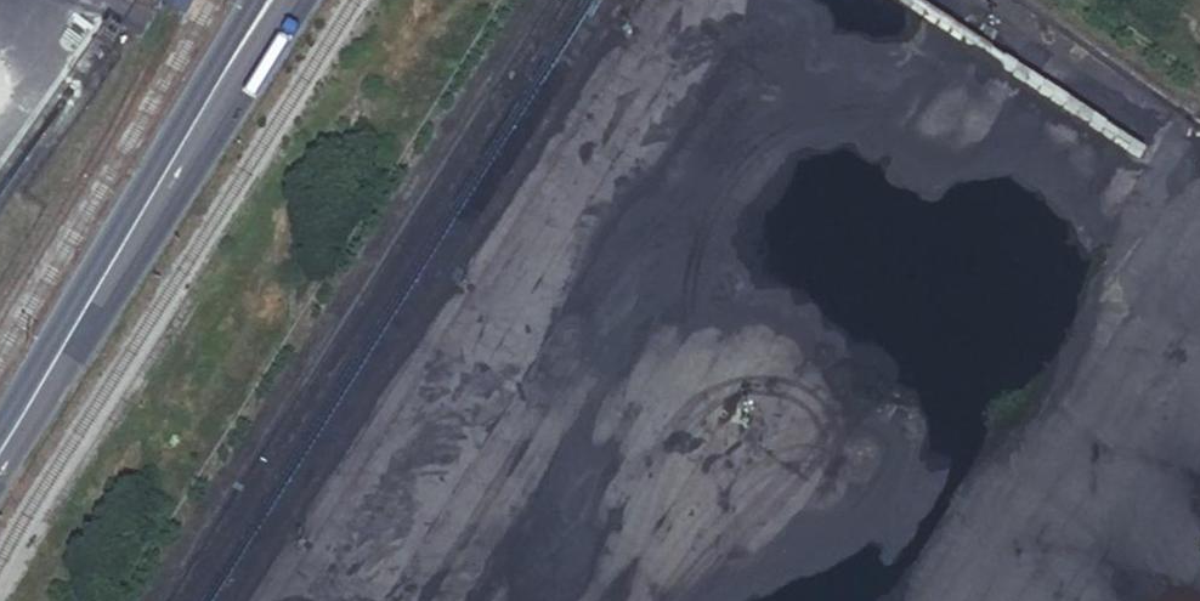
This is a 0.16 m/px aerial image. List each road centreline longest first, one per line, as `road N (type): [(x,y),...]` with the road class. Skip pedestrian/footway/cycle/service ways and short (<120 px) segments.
road 1 (tertiary): [(0,451),(281,0)]

